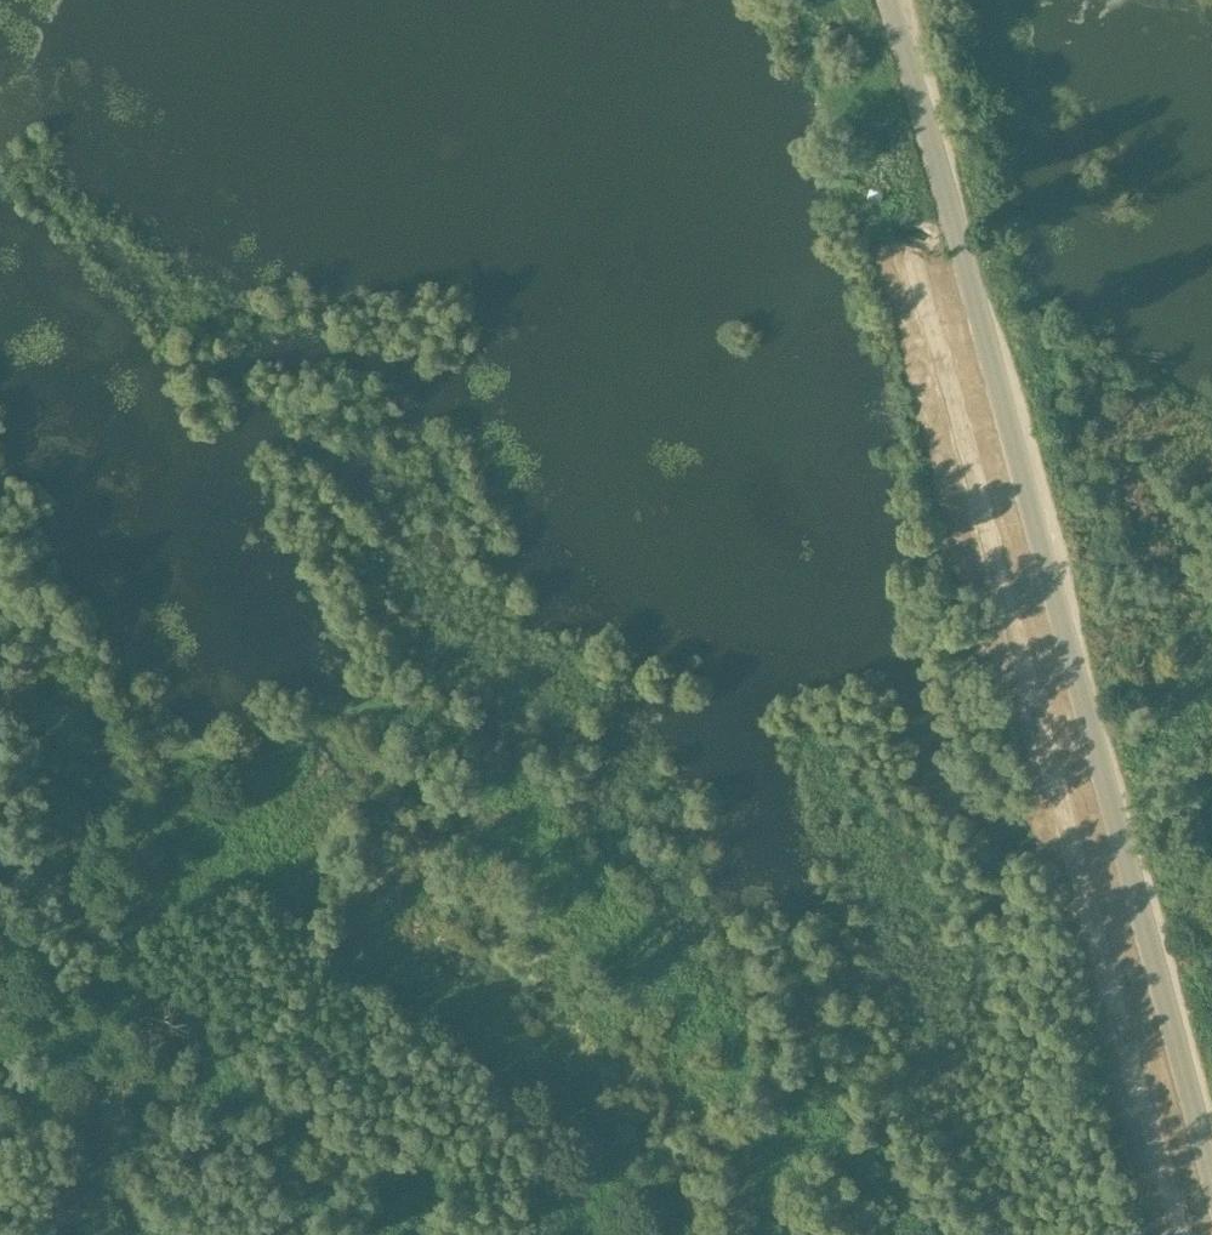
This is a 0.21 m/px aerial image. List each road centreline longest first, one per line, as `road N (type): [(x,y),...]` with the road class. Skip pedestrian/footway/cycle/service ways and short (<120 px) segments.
road 1 (unclassified): [(1211,1177),(888,0)]

